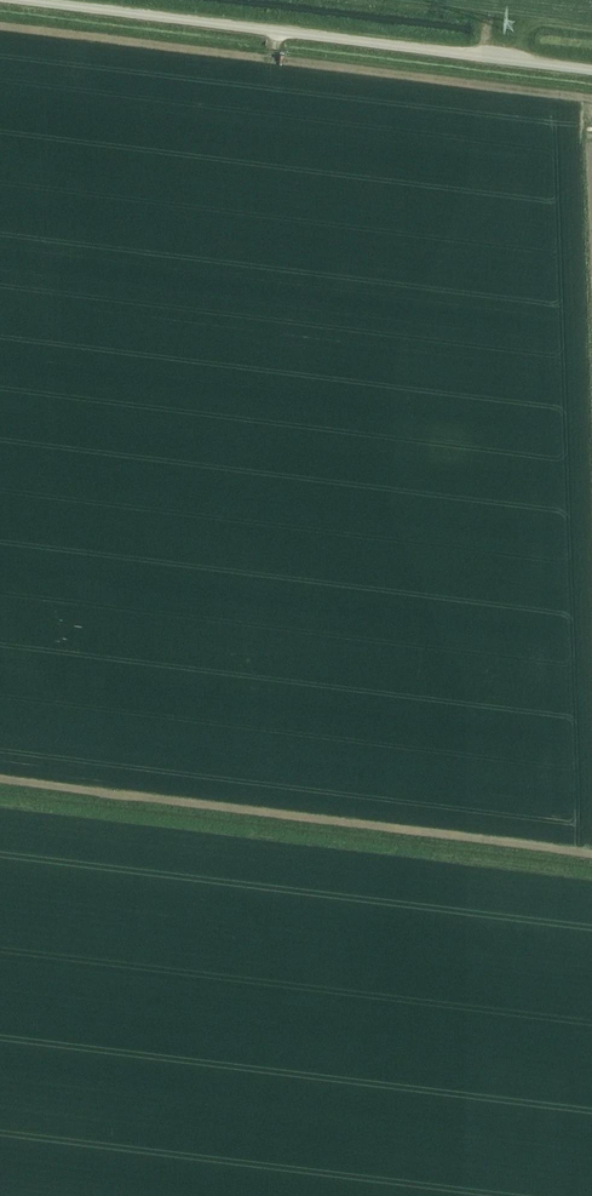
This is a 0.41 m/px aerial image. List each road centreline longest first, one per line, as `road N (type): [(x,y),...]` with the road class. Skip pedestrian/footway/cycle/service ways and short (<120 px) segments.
road 1 (unclassified): [(591,70),(15,0)]

